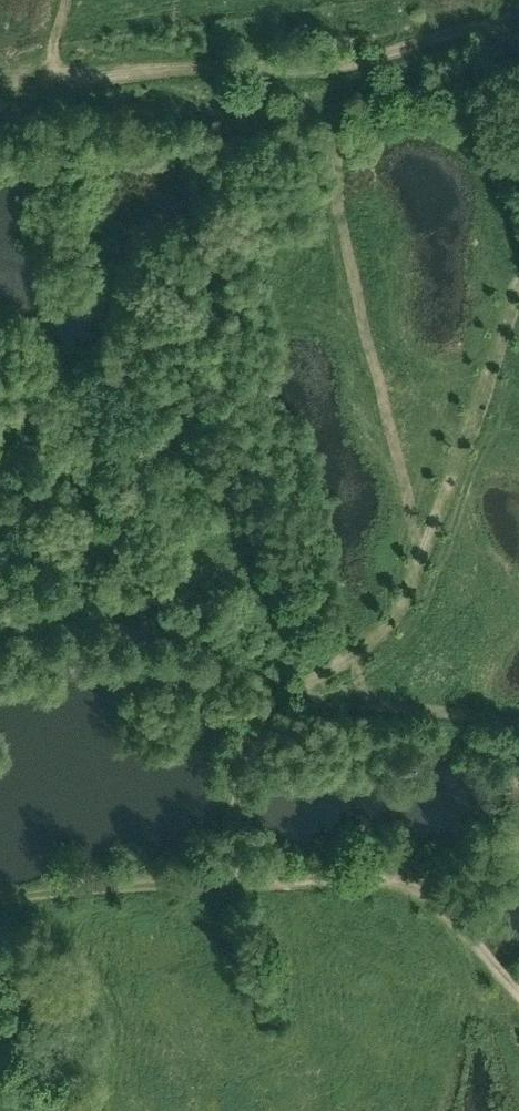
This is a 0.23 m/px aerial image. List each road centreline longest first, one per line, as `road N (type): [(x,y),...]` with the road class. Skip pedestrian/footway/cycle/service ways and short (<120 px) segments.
road 1 (track): [(229,875),(237,777),(266,697),(387,625),(412,590),(518,291)]
road 2 (track): [(0,901),(229,875),(367,881),(443,911),(518,999)]
road 3 (track): [(518,54),(493,32),(471,32),(333,68),(0,82)]

